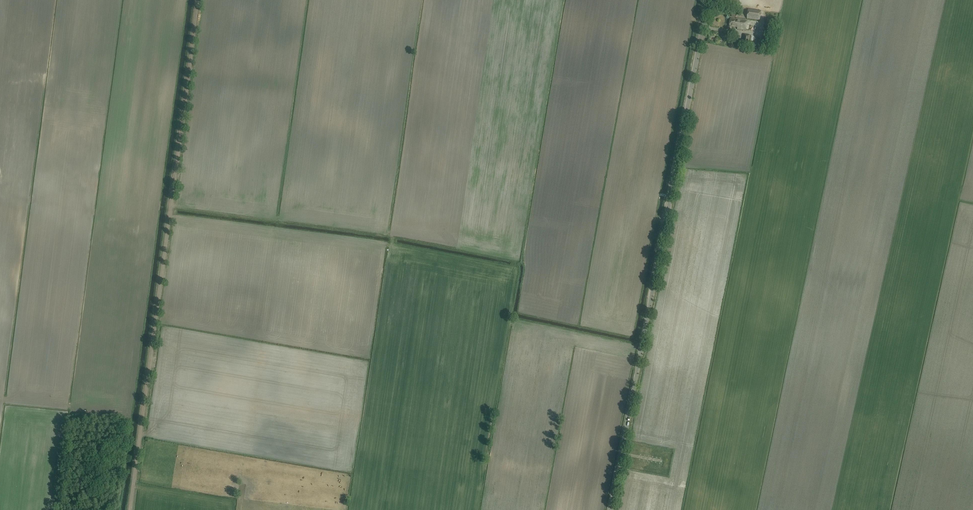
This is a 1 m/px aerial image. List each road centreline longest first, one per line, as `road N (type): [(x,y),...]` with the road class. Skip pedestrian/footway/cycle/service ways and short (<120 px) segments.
road 1 (unclassified): [(610,509),(707,0)]
road 2 (track): [(198,0),(128,509)]

